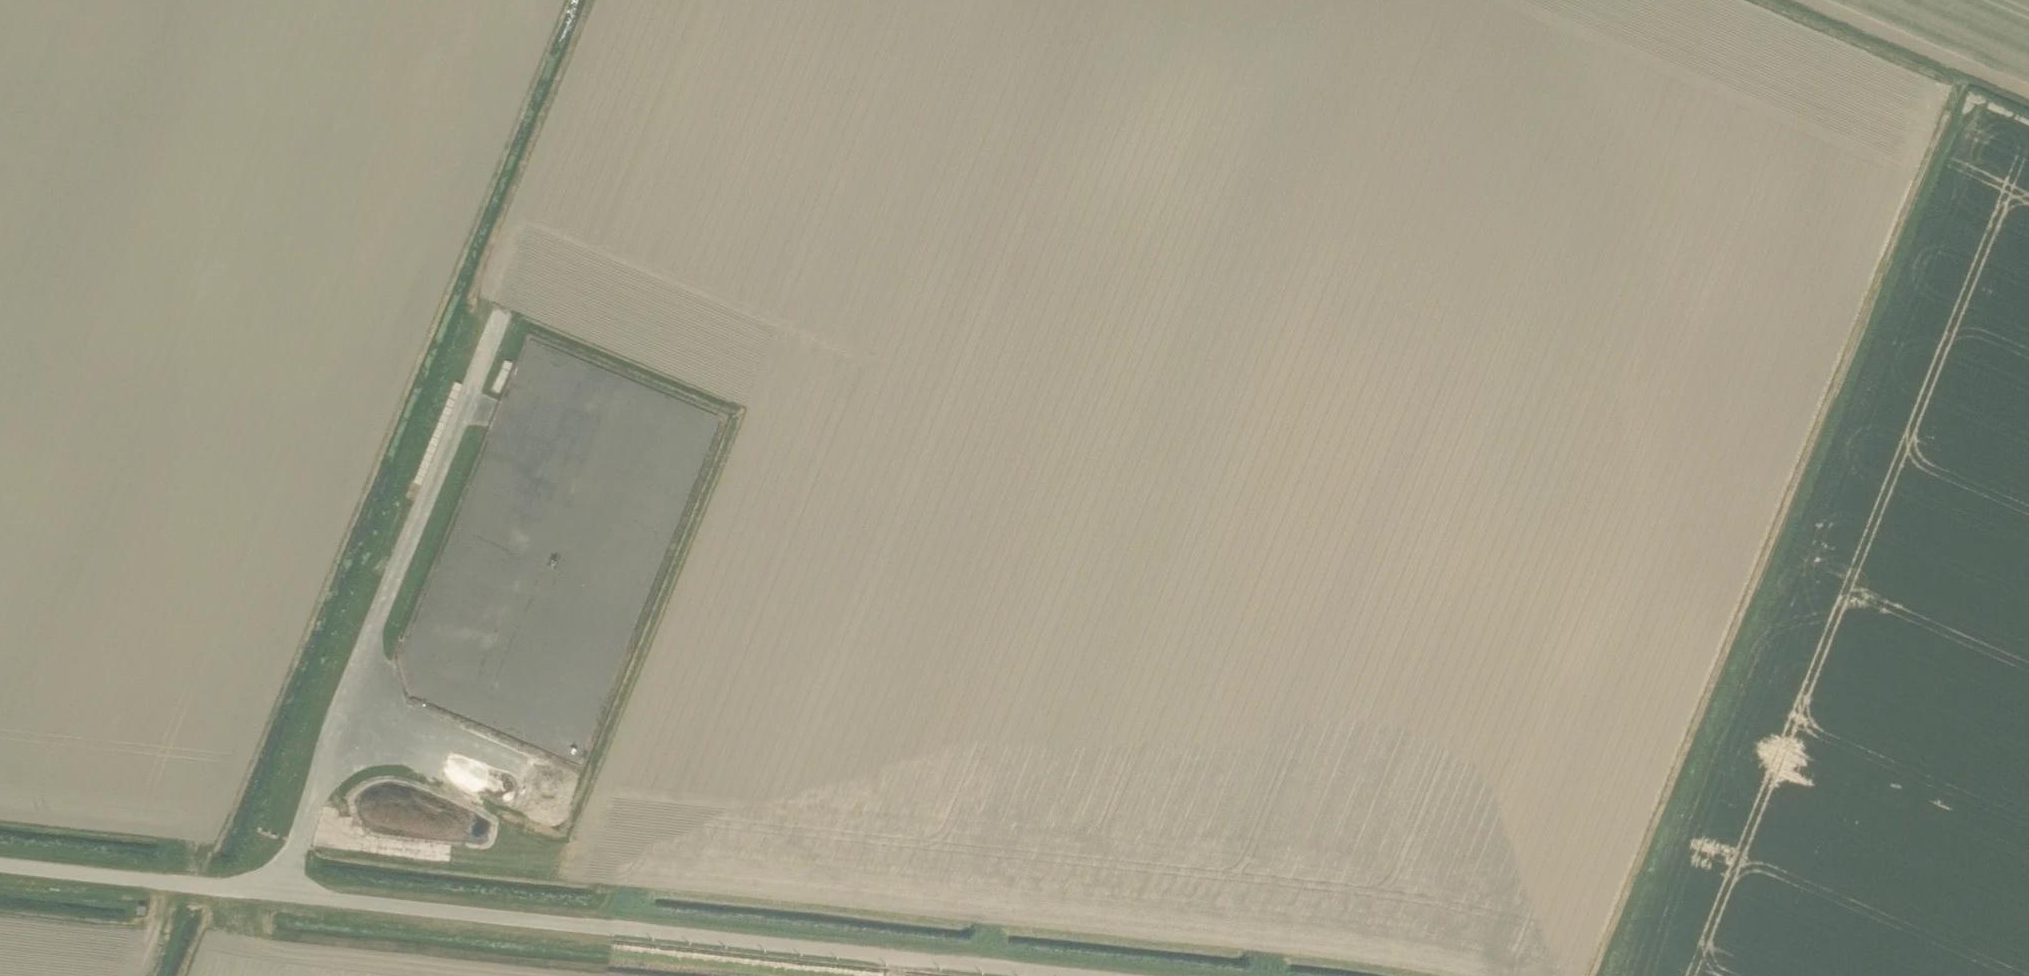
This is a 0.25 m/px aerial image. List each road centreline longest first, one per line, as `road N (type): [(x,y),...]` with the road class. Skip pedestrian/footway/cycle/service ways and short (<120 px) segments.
road 1 (unclassified): [(0,866),(1084,975)]

